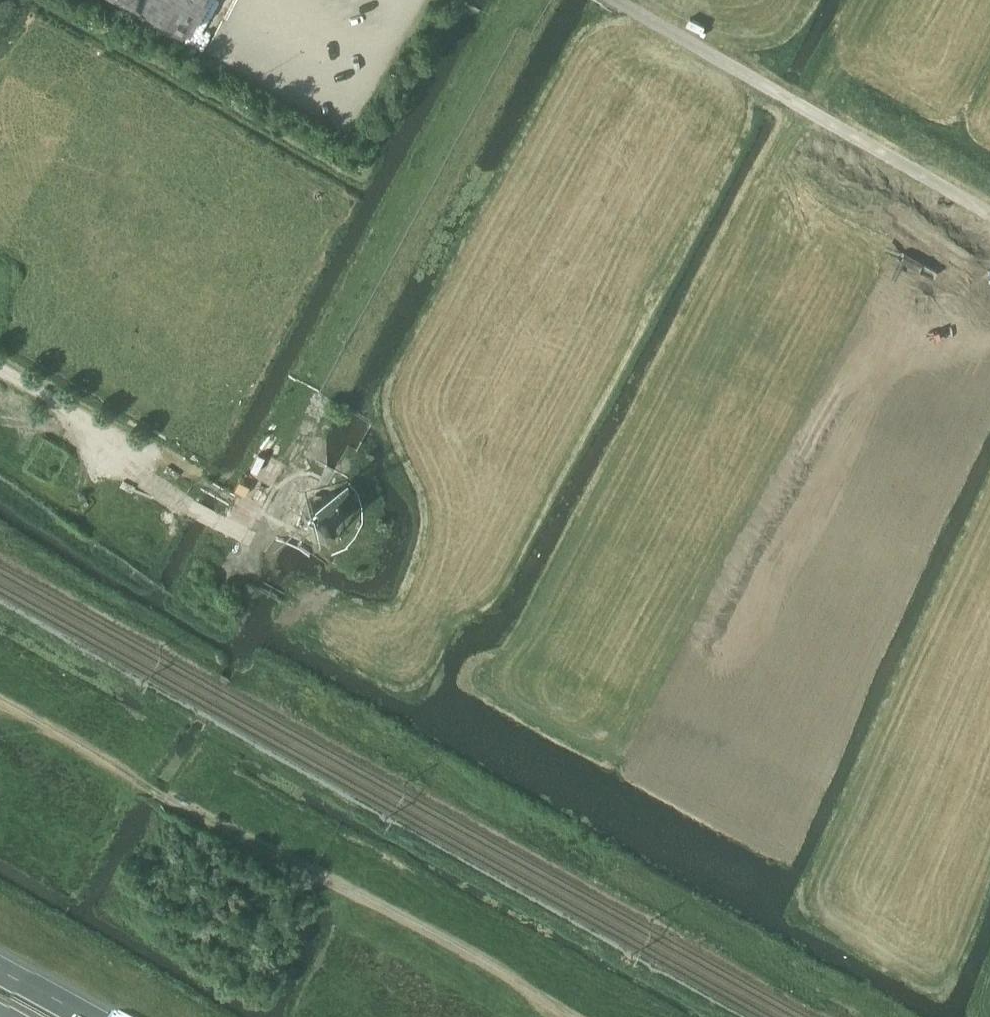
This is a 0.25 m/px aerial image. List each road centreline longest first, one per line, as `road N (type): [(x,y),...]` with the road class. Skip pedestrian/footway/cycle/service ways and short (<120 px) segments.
road 1 (track): [(572,1016),(462,948),(187,811),(0,702)]
road 2 (track): [(285,507),(238,500),(0,369)]

